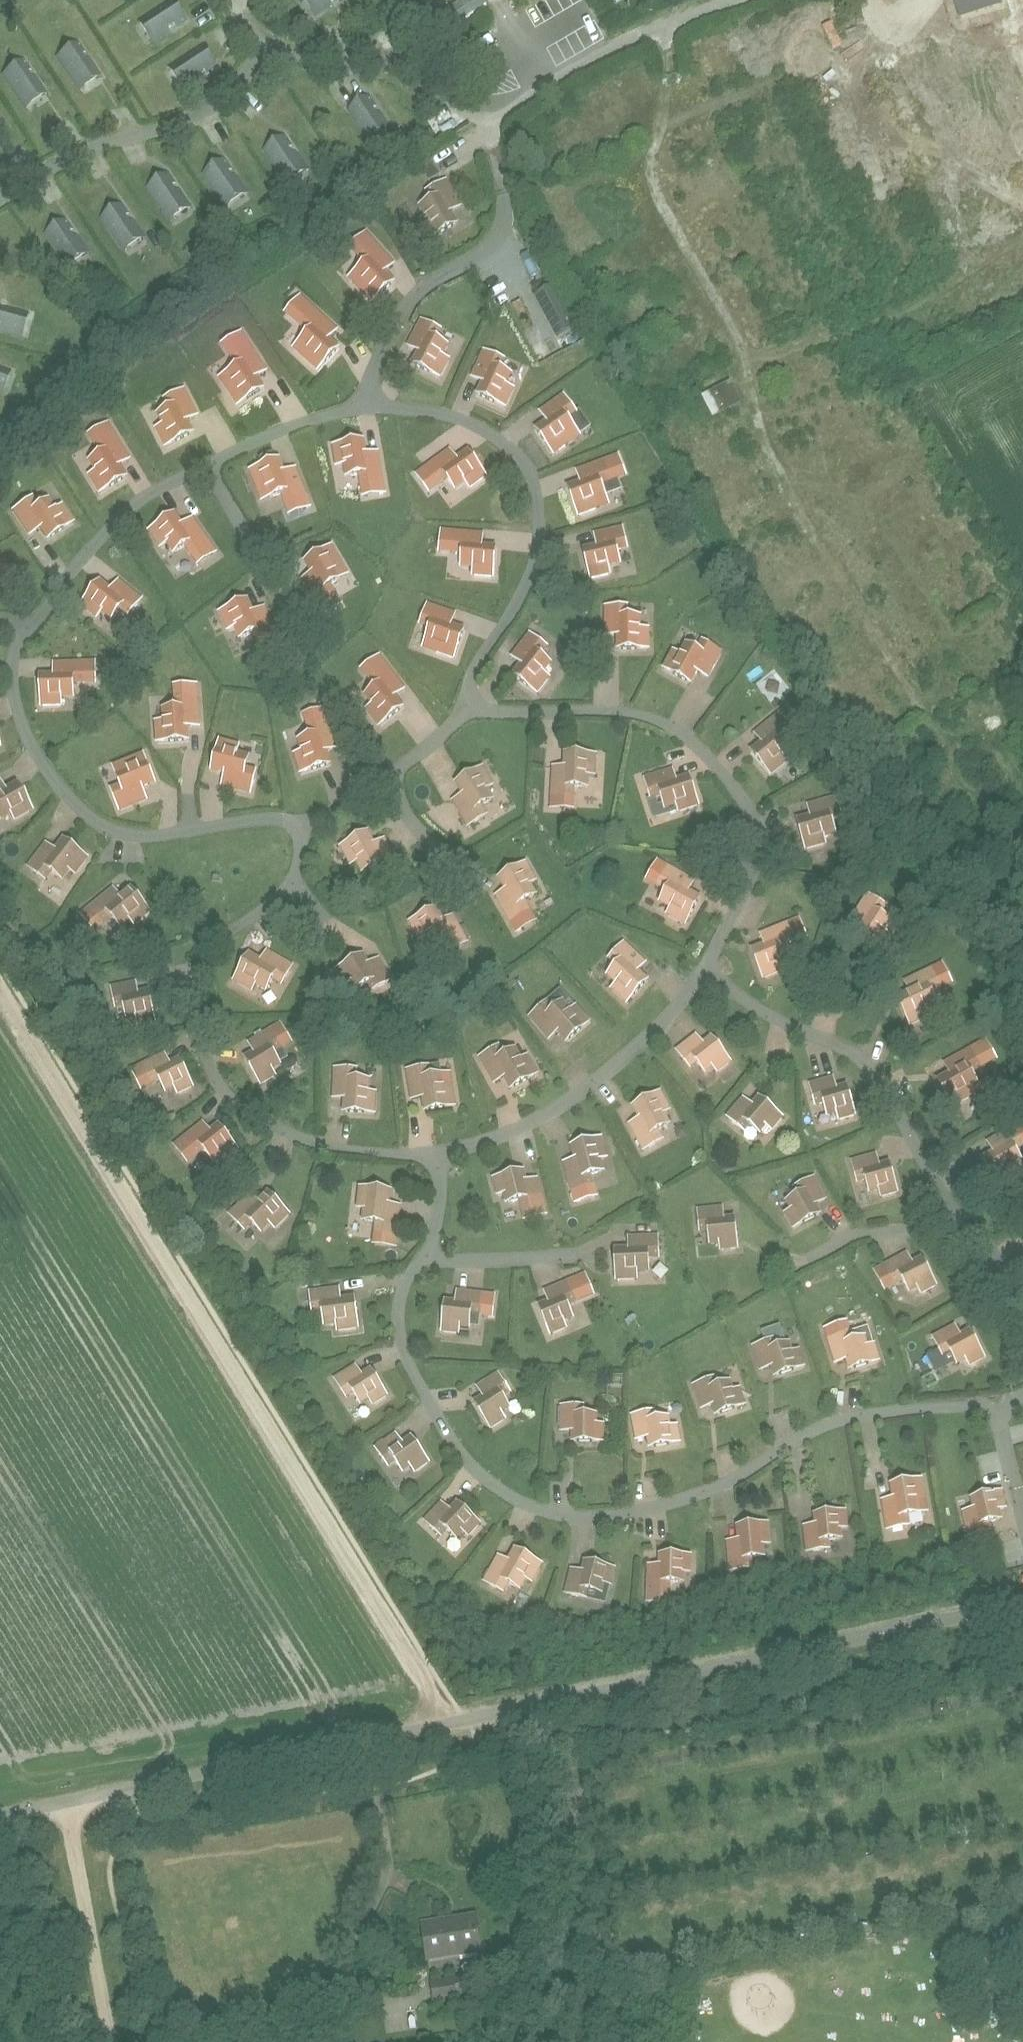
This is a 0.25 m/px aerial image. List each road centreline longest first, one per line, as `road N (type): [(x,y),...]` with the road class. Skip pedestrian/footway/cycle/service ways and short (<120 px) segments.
road 1 (unclassified): [(0,1818),(1022,1605)]
road 2 (track): [(444,1726),(435,1693),(0,995)]
road 3 (track): [(110,2041),(67,1804)]

